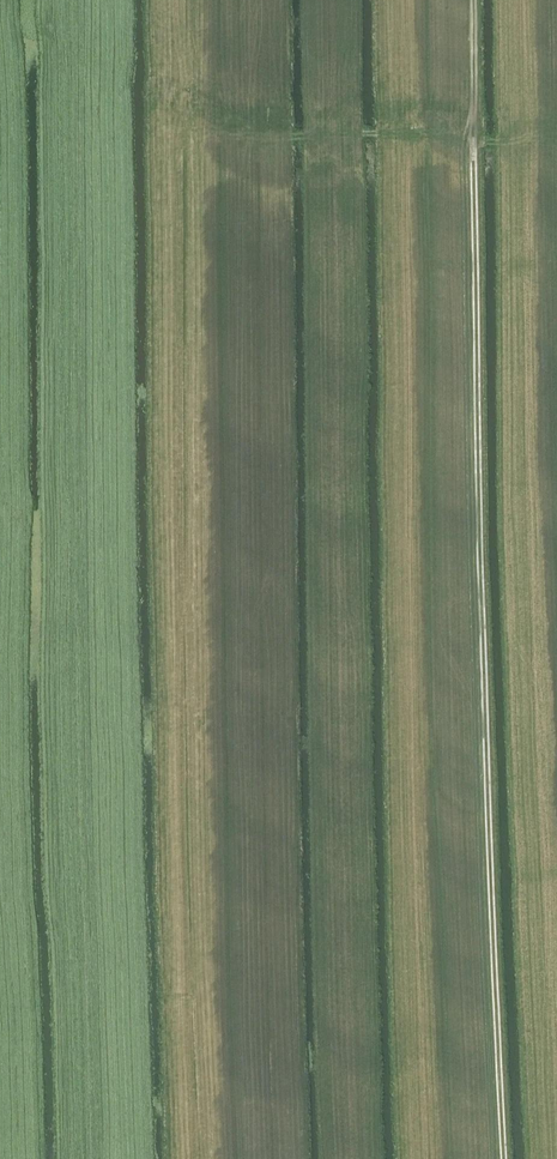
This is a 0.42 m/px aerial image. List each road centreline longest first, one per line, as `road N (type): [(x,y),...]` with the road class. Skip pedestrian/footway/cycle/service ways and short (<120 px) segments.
road 1 (track): [(63,1158),(54,0)]
road 2 (track): [(503,1158),(473,141)]
road 3 (track): [(290,137),(420,133),(498,141)]

